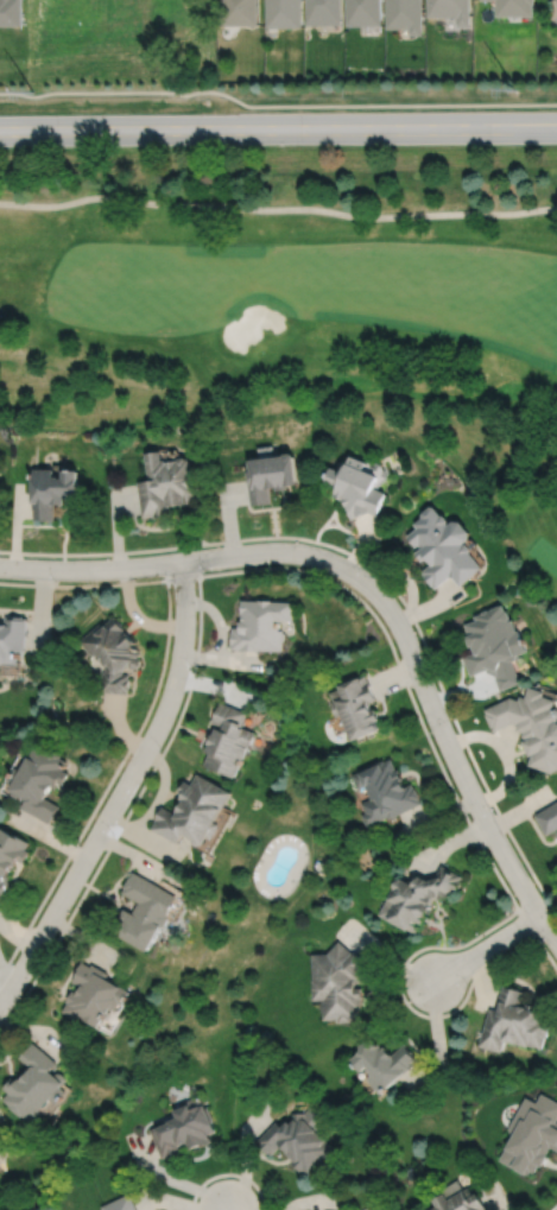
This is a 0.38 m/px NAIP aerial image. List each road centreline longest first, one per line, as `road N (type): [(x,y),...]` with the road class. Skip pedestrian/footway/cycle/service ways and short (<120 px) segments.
road 1 (residential): [(556,942),(451,752),(395,617),(355,575),(286,551),(115,569),(0,567)]
road 2 (secondary): [(0,131),(556,126)]
road 3 (residential): [(0,1003),(163,717),(182,650),(181,562)]
road 4 (residential): [(539,914),(433,981)]

